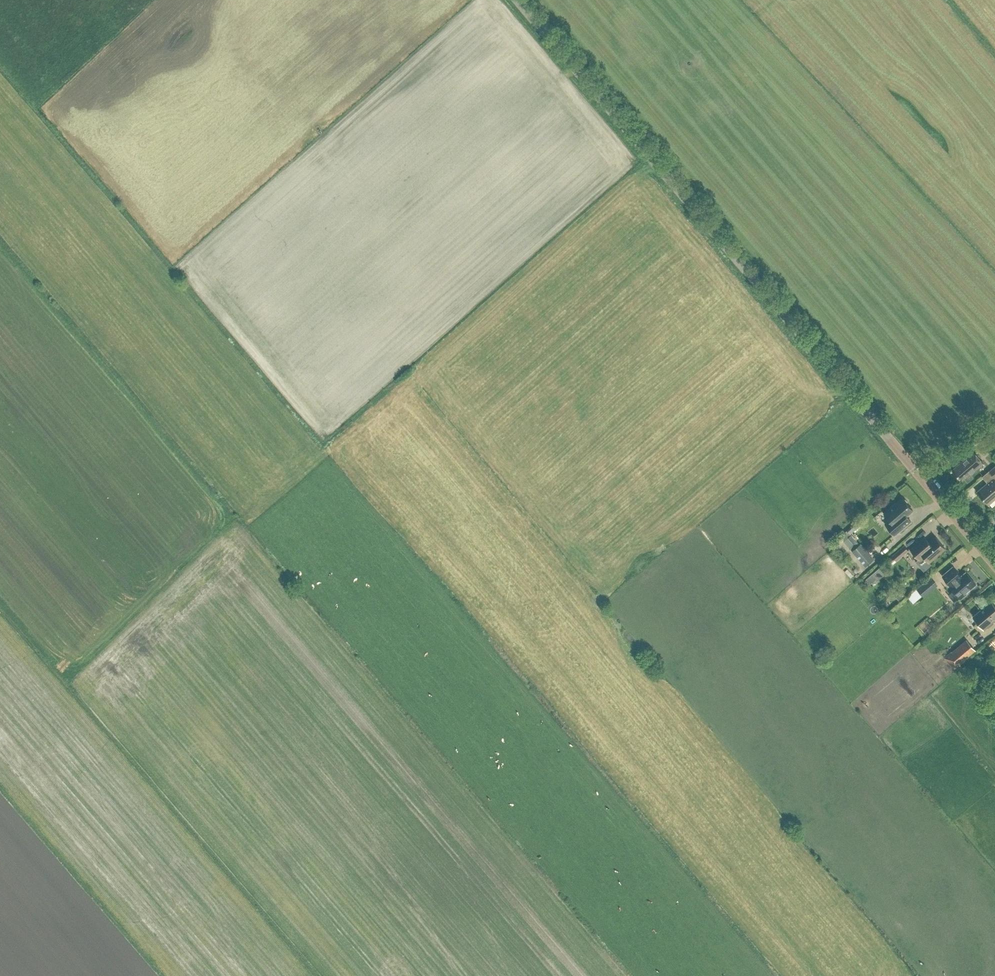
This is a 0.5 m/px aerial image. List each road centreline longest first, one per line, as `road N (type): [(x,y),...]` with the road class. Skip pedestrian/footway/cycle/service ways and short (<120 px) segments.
road 1 (unclassified): [(914,468),(518,0)]
road 2 (residential): [(994,564),(914,468)]

